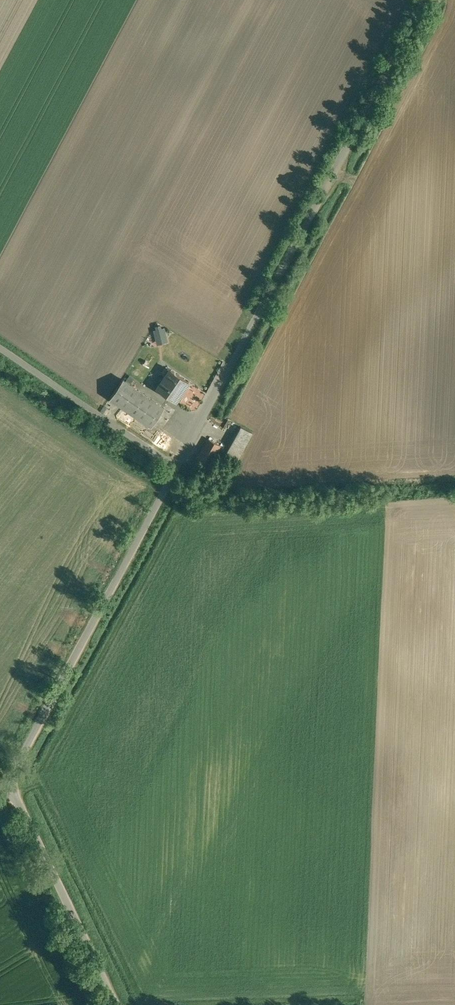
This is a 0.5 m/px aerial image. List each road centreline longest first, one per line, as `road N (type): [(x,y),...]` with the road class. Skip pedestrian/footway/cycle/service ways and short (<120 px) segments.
road 1 (unclassified): [(427,0),(358,111),(174,463)]
road 2 (unclassified): [(174,463),(5,795)]
road 3 (unclassified): [(5,795),(118,1004)]
road 4 (unclassified): [(0,343),(174,463)]

